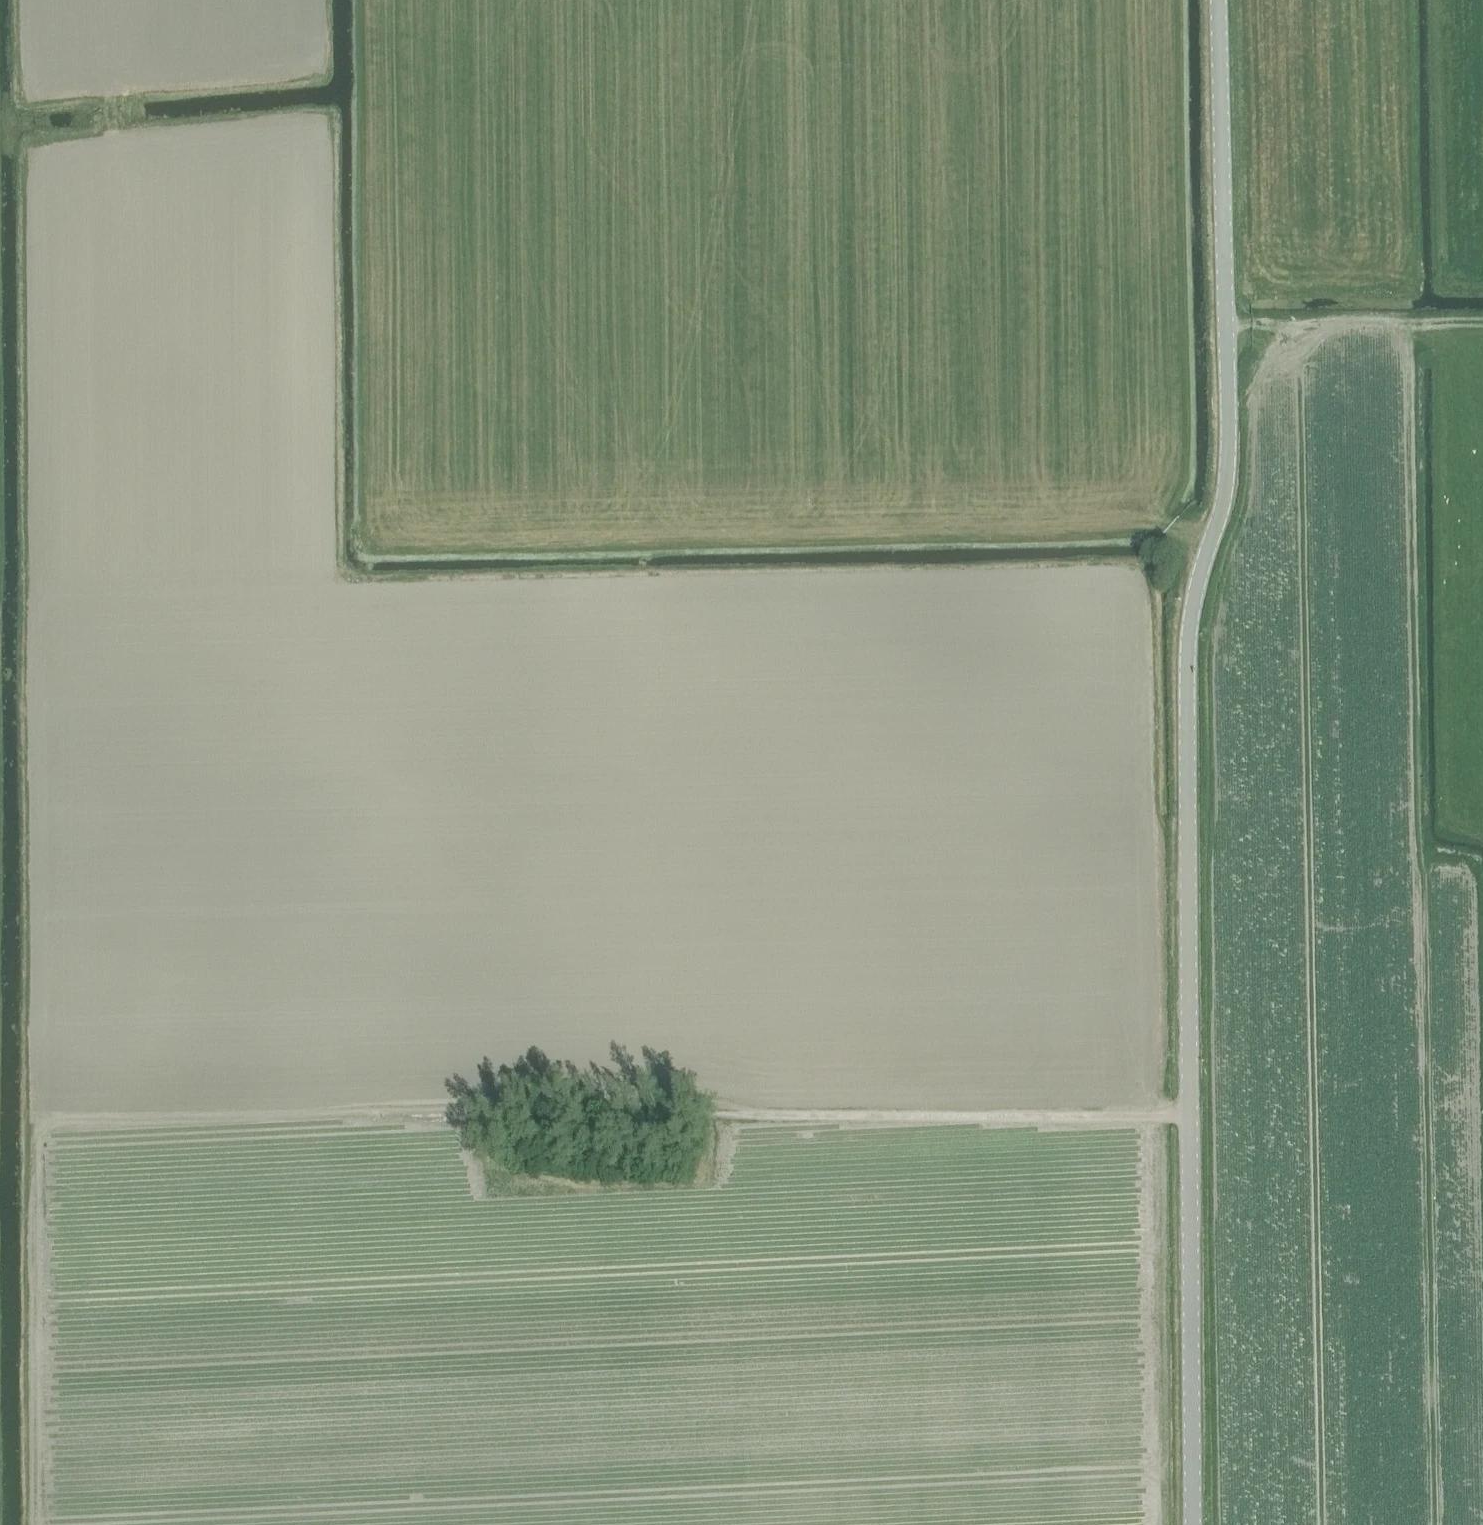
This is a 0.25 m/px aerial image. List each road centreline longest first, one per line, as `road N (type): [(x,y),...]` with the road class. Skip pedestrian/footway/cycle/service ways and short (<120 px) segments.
road 1 (unclassified): [(1194,1524),(1181,640),(1186,587),(1219,485),(1220,0)]
road 2 (track): [(1188,1114),(502,1113)]

